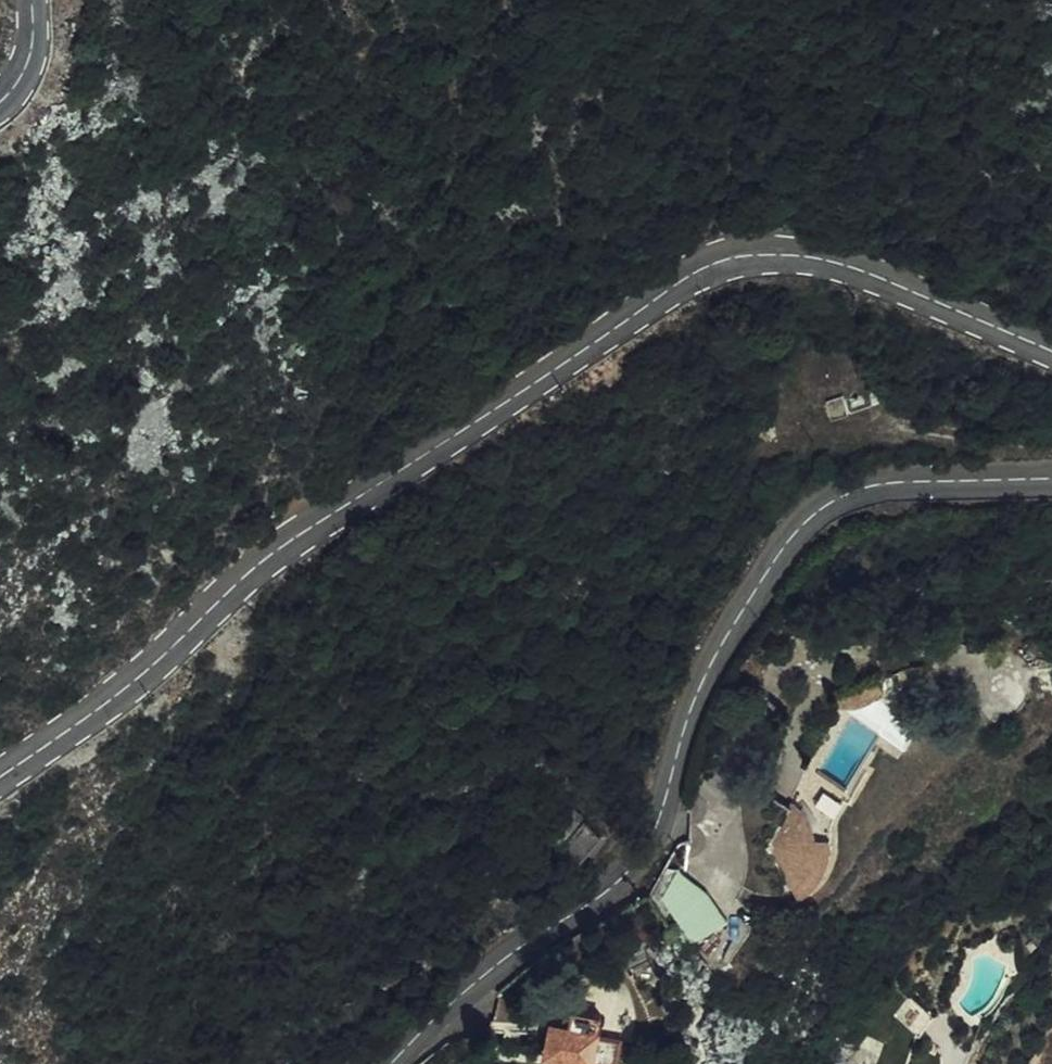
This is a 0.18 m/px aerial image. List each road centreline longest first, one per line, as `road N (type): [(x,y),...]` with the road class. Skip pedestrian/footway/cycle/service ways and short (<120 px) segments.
road 1 (tertiary): [(1051,349),(853,269),(790,254),(733,259),(674,284),(245,575),(155,663),(0,776)]
road 2 (tertiary): [(394,1063),(463,995),(630,870),(655,825),(688,714),(725,634),(796,529),(868,487),(1051,479)]

